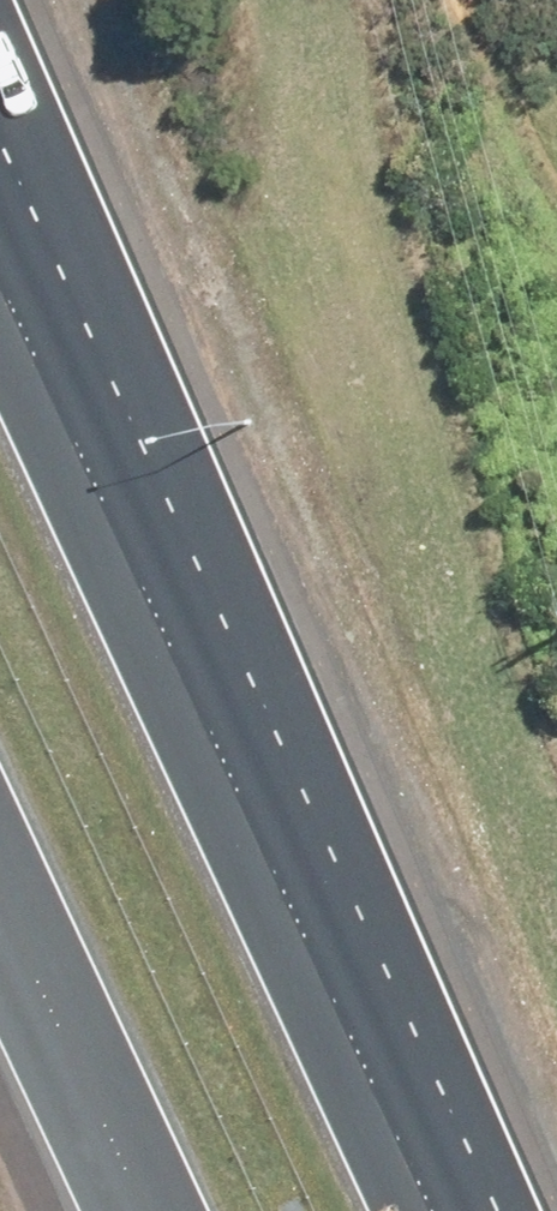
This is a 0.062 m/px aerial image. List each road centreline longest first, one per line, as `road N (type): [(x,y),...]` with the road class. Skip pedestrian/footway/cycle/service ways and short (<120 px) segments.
road 1 (motorway): [(0,281),(434,1210)]
road 2 (motorway): [(144,1210),(0,906)]
road 3 (track): [(474,0),(556,175)]

